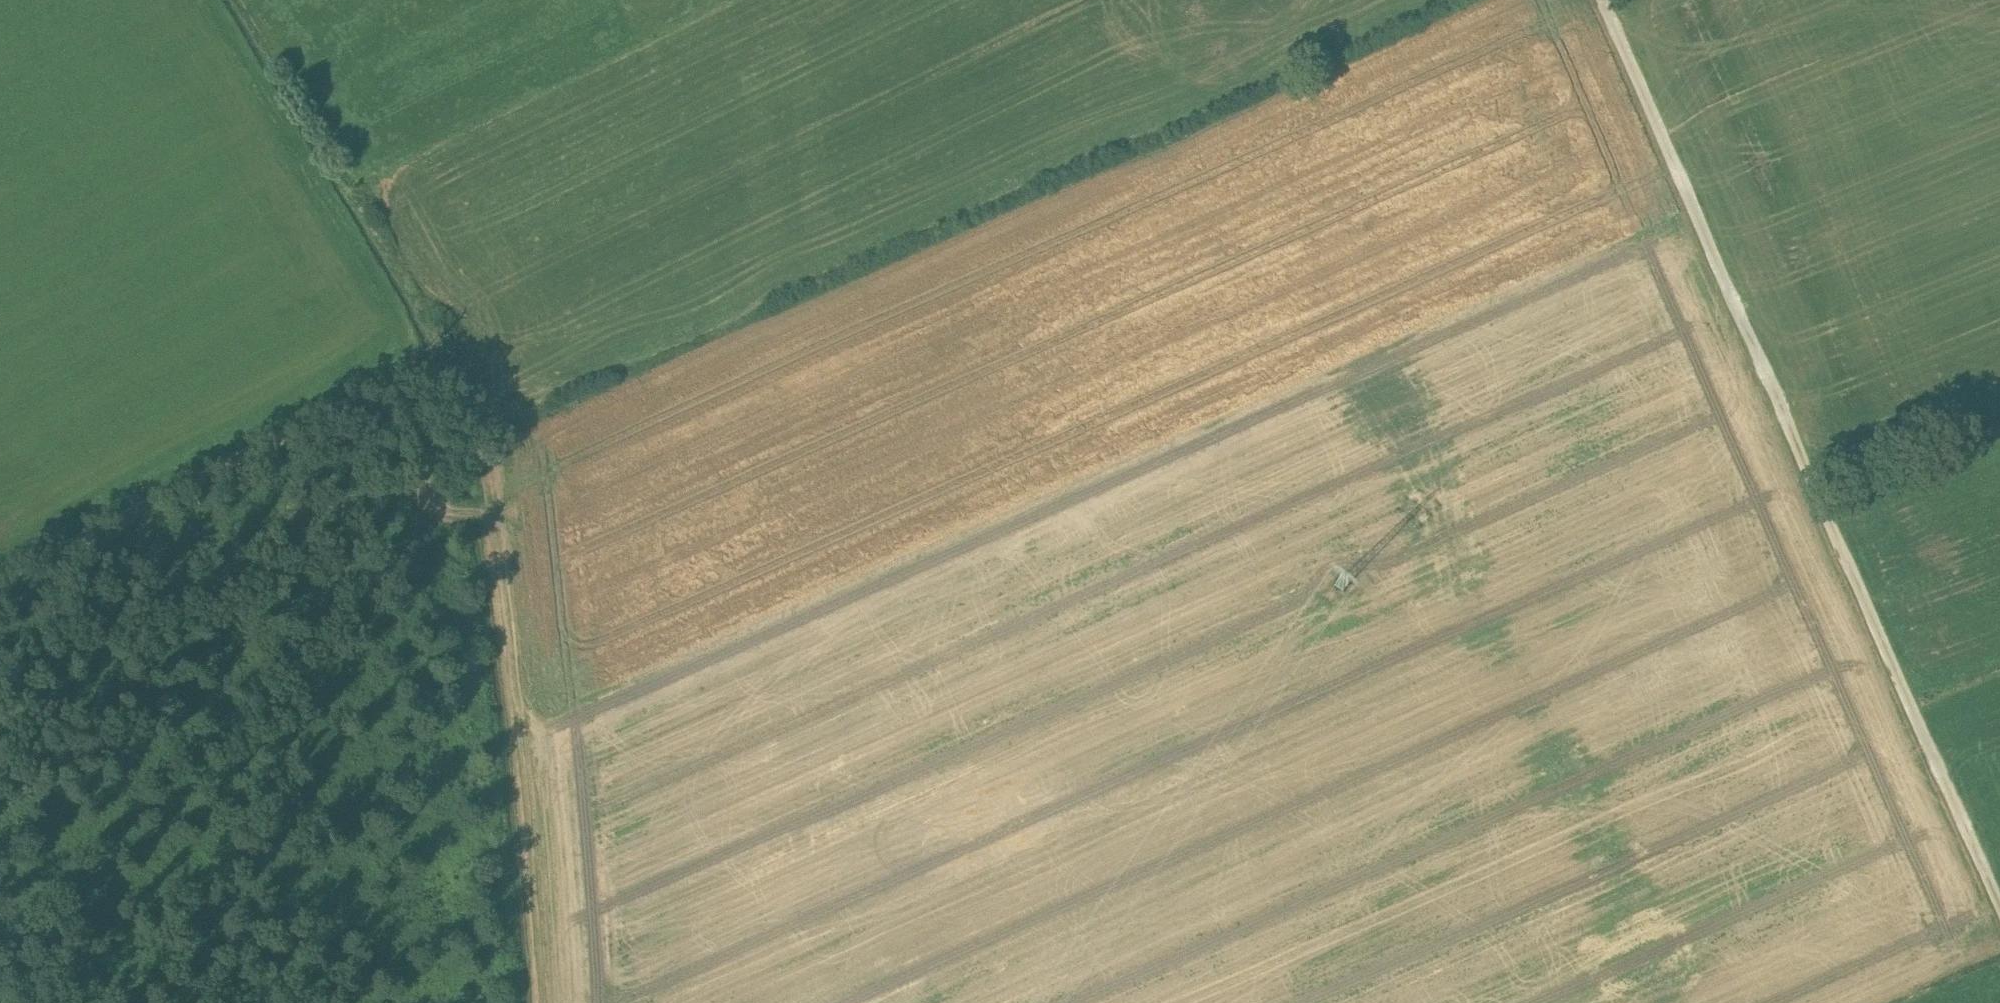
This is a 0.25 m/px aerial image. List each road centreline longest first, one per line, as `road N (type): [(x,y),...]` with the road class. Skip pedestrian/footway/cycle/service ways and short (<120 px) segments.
road 1 (track): [(1605,0),(1999,905)]
road 2 (track): [(379,386),(0,580)]

